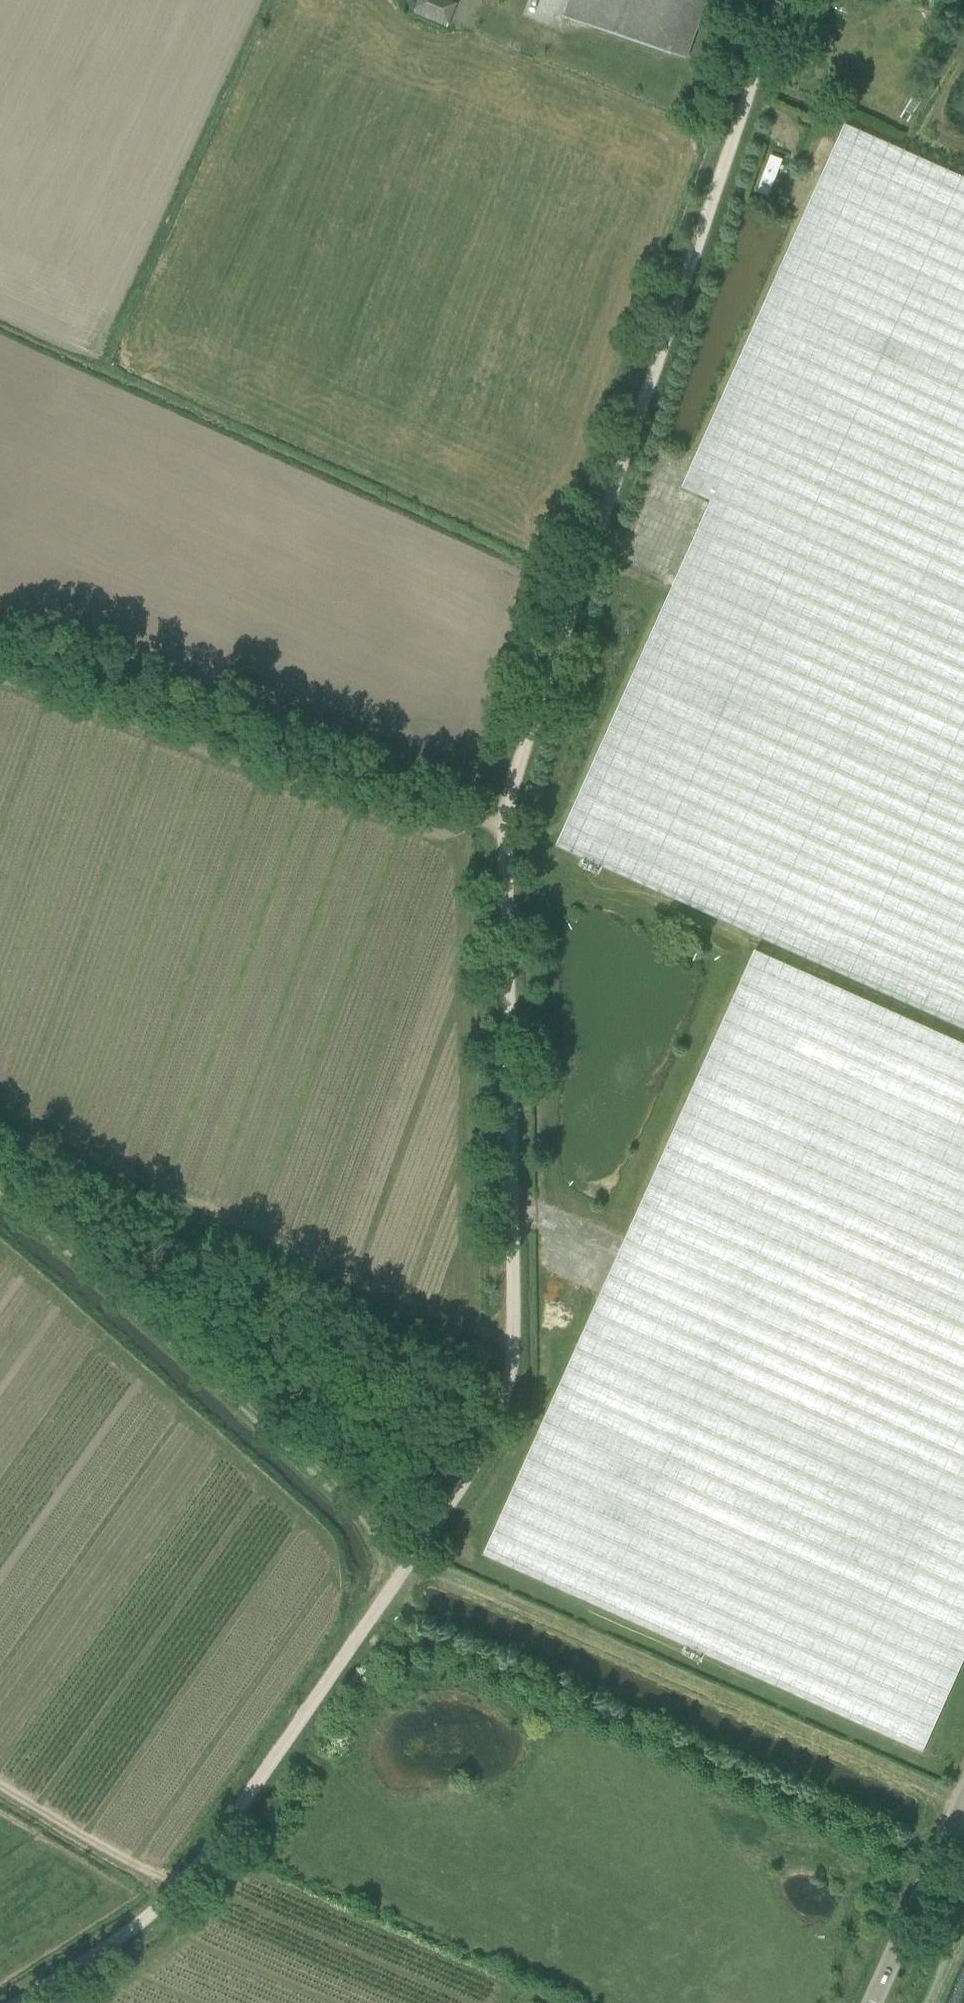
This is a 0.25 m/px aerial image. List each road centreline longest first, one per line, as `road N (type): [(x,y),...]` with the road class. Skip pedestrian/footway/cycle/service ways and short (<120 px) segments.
road 1 (track): [(783,0),(697,287),(514,820),(0,633)]
road 2 (unclassified): [(17,2002),(144,1924),(180,1891),(502,1430),(520,1343),(514,820)]
road 3 (unclassified): [(872,2002),(963,1797)]

